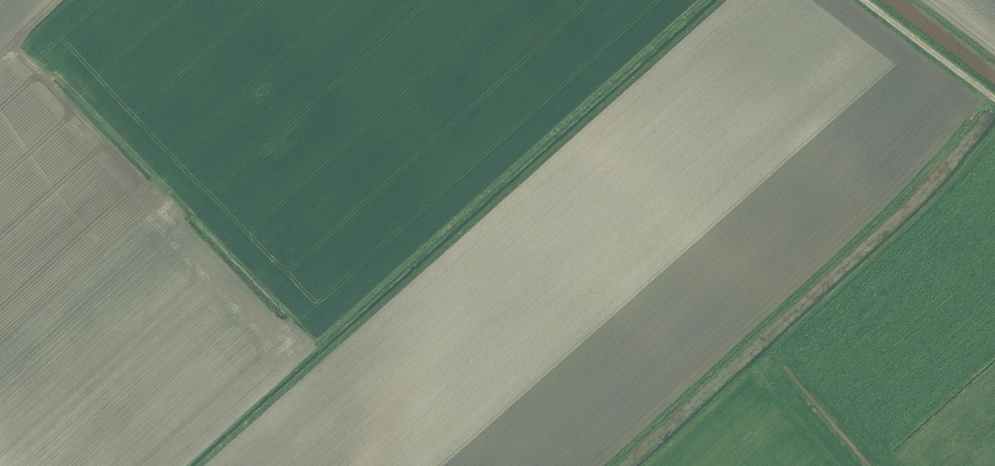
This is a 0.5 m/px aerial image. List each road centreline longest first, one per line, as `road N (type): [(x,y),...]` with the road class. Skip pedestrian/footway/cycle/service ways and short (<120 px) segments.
road 1 (unclassified): [(994,98),(865,0)]

